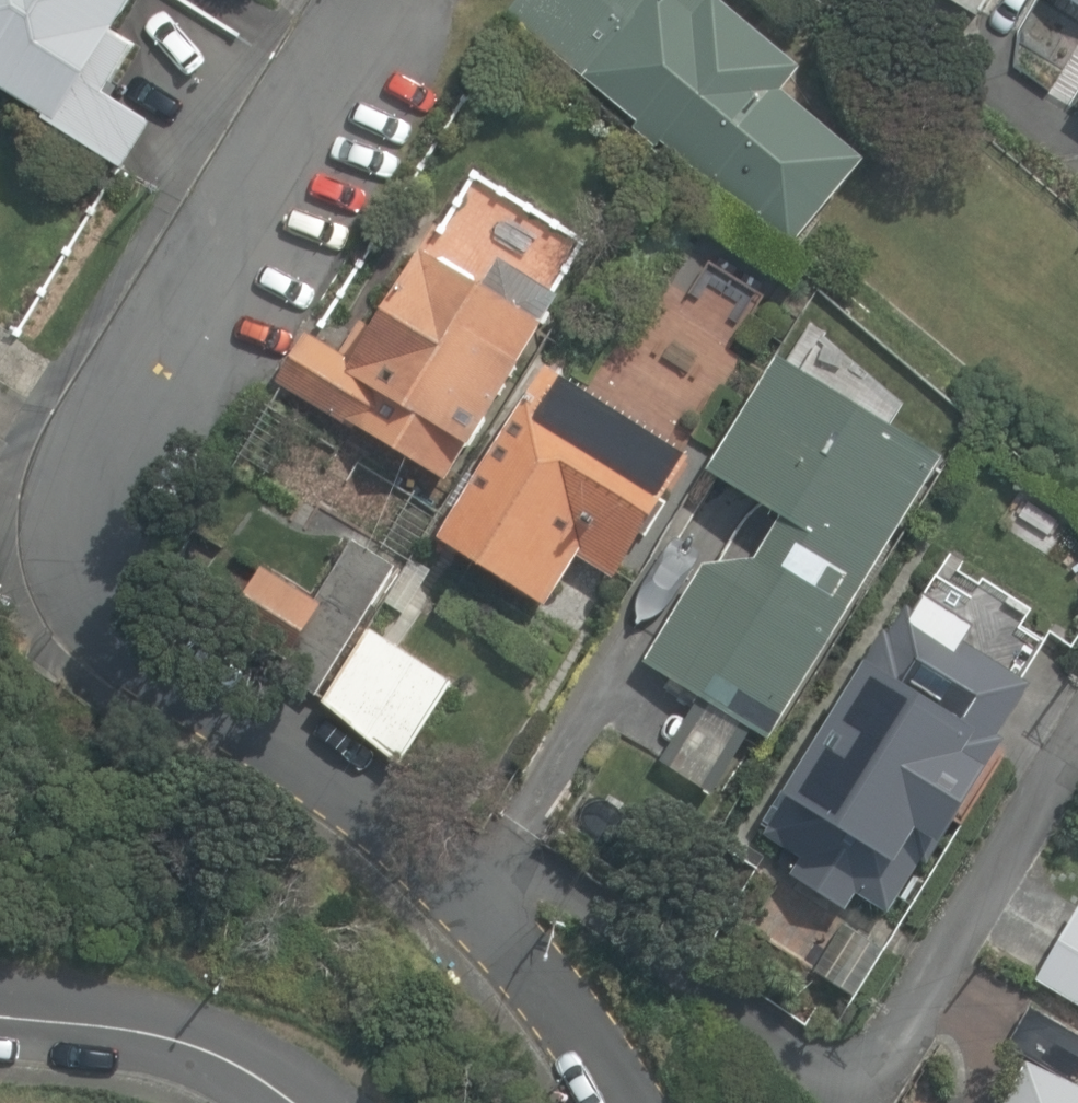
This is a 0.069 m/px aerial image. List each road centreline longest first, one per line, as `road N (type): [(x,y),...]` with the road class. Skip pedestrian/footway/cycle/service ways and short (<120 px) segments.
road 1 (residential): [(474,892),(191,694),(87,579),(76,500),(397,0)]
road 2 (residential): [(474,892),(512,869),(842,1082),(872,1075),(1077,747)]
road 3 (residential): [(305,1102),(178,1032),(119,1016),(0,1008)]
road 4 (residential): [(621,1102),(474,892)]
road 5 (residential): [(1077,136),(900,0)]

